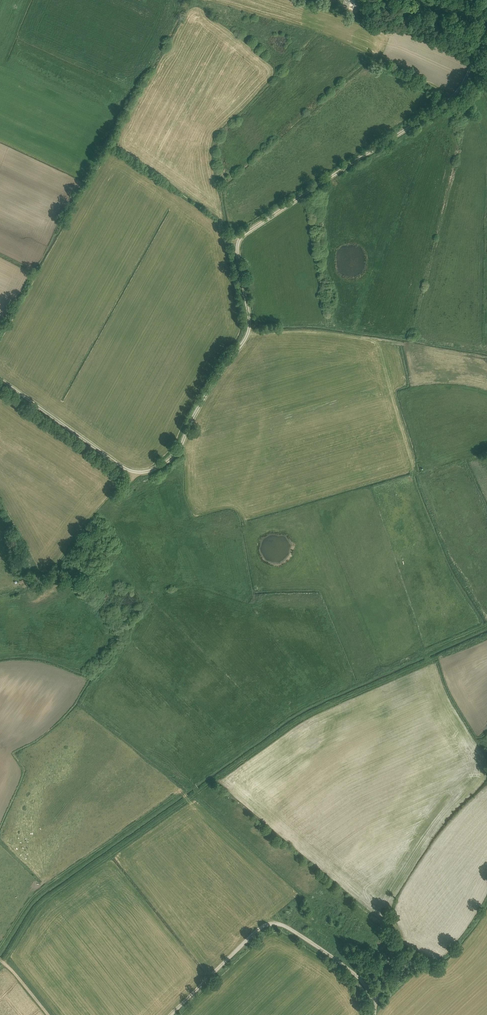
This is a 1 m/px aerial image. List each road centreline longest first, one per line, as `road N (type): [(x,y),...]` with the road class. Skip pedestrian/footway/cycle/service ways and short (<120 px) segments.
road 1 (track): [(0,381),(123,468),(149,472),(176,457),(250,332),(240,240),(455,96),(486,27)]
road 2 (track): [(377,1014),(371,989),(273,924),(171,1014)]

